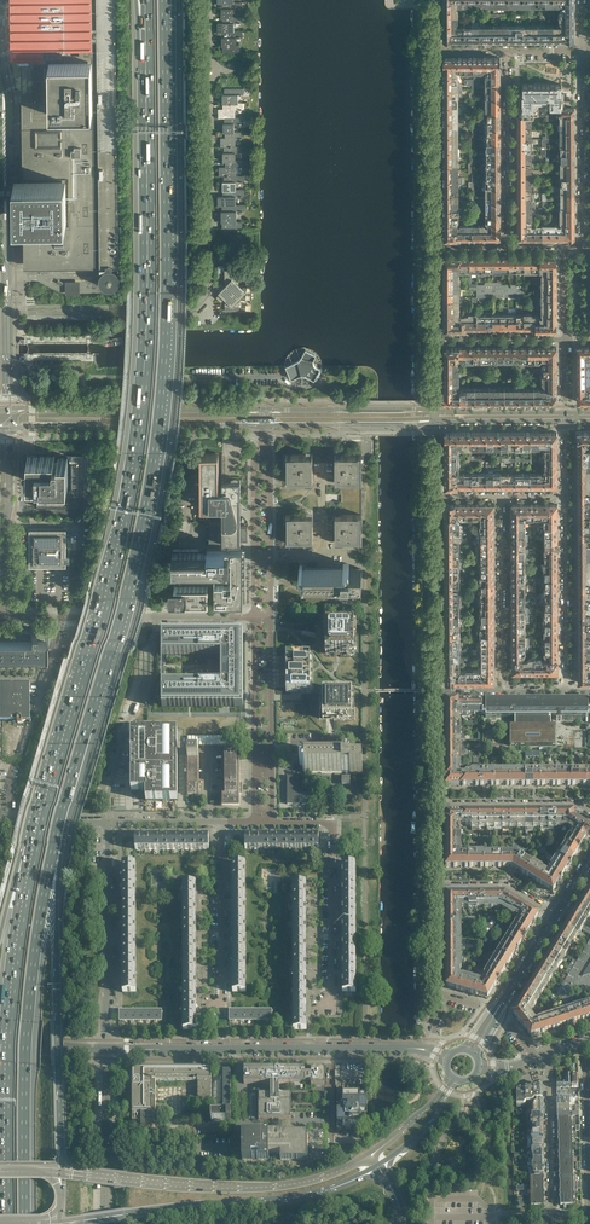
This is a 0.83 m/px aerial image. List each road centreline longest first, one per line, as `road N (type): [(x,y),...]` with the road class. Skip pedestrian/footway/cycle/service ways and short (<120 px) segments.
road 1 (motorway): [(54,843),(125,597),(155,452),(167,292),(165,25)]
road 2 (motorway): [(145,60),(147,292),(135,452),(104,598),(34,843)]
road 3 (motorway): [(24,1223),(27,1021),(54,843)]
road 4 (motorway): [(34,843),(8,1020),(5,1223)]
road 5 (motorway): [(61,1157),(54,843)]
road 6 (secondary): [(83,1218),(287,1196),(374,1167)]
road 7 (secondary): [(369,1153),(330,1172),(270,1185),(83,1174)]
road 8 (tertiary): [(399,1048),(107,1050)]
road 9 (tertiary): [(7,429),(264,427)]
road 10 (tertiary): [(263,409),(8,411)]
road 11 (unclassified): [(255,618),(6,618)]
road 12 (residential): [(187,310),(206,291),(204,71)]
road 13 (residential): [(107,1050),(108,823)]
road 14 (residential): [(552,1213),(588,1212),(580,1042)]
road 15 (tertiary): [(6,278),(0,72)]
road 16 (residential): [(434,48),(436,246)]
road 17 (residential): [(508,49),(509,246)]
road 18 (residential): [(583,246),(583,49)]
road 19 (residential): [(503,691),(501,498)]
road 20 (residential): [(437,499),(438,692)]
road 21 (residential): [(317,1008),(331,1002),(326,825)]
road 22 (residential): [(565,498),(568,690)]
road 23 (residential): [(210,1008),(222,1002),(222,824)]
road 24 (unclassified): [(6,618),(7,429)]
road 25 (unclassified): [(7,310),(187,310)]
road 26 (unclassified): [(106,1223),(107,1050)]
road 27 (tertiary): [(264,427),(434,423)]
road 28 (tertiary): [(433,411),(263,409)]
road 29 (residential): [(552,1213),(546,1054)]
road 30 (unclassified): [(439,806),(577,805),(589,812)]
road 31 (unclassified): [(255,618),(255,764)]
road 32 (unclassified): [(270,763),(271,618)]
road 33 (tertiary): [(565,413),(433,411)]
road 34 (tertiary): [(434,423),(565,421)]
road 35 (residential): [(564,340),(436,340)]
road 36 (unclassified): [(555,916),(507,887),(439,886)]

